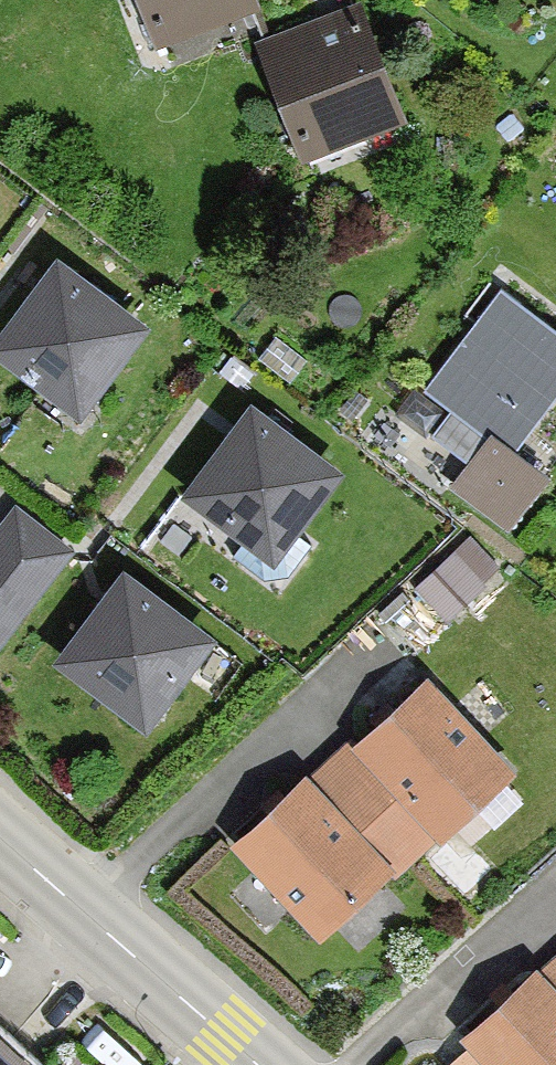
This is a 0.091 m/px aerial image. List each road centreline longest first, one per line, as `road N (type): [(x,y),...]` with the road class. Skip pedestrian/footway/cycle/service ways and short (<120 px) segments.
road 1 (tertiary): [(0,840),(258,1064)]
road 2 (residential): [(351,1064),(555,882)]

